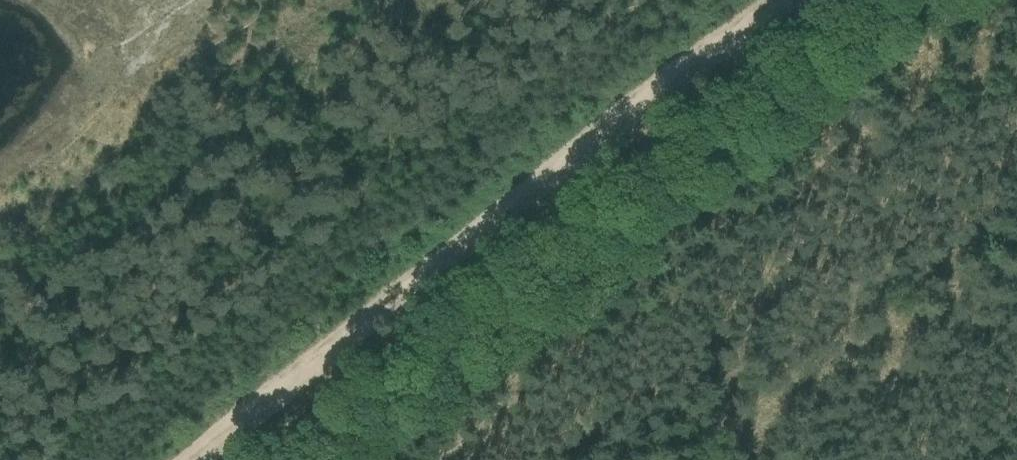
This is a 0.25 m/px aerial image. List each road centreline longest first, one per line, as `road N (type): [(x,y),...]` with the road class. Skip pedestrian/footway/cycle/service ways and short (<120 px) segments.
road 1 (track): [(284,459),(600,218),(910,0)]
road 2 (track): [(180,459),(771,0)]

